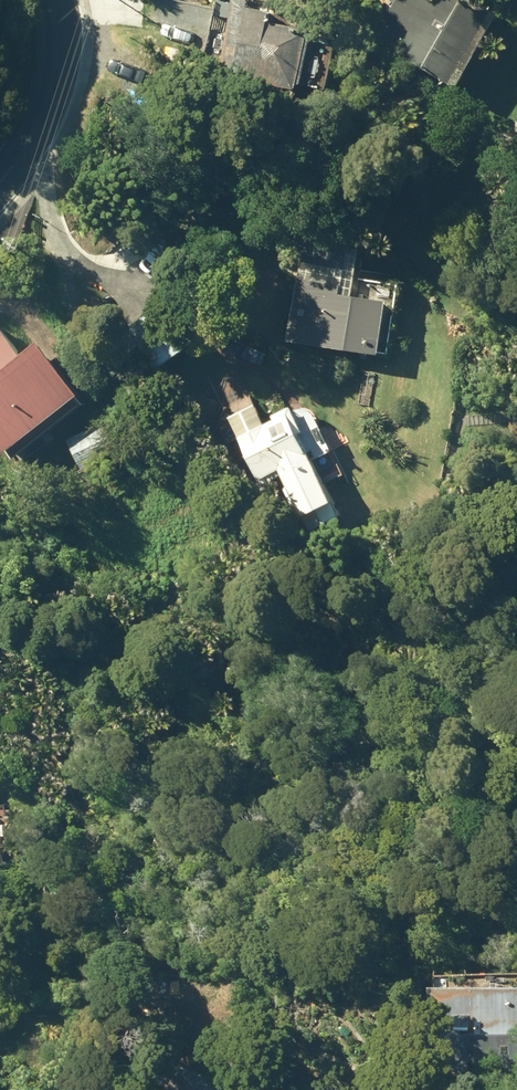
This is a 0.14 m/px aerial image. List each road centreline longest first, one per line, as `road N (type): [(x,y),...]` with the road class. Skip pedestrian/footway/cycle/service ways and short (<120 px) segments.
road 1 (tertiary): [(53,0),(62,35),(52,92),(28,151),(0,183)]

